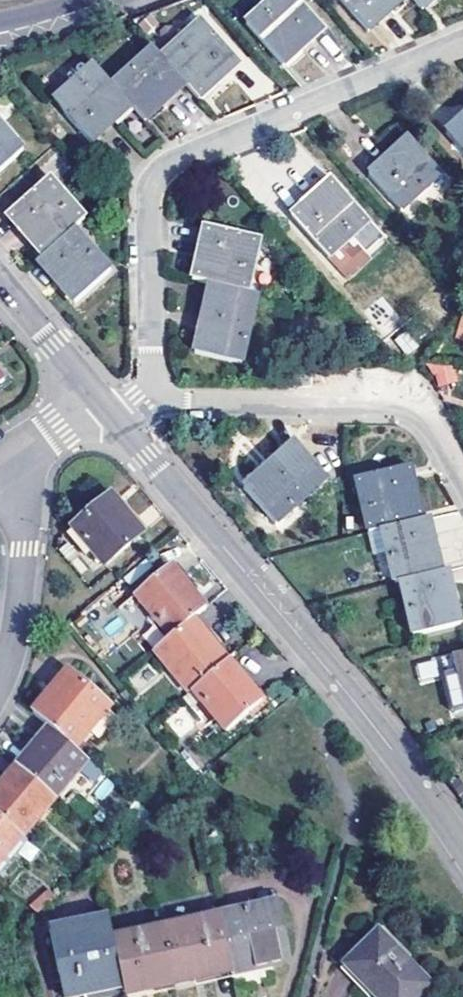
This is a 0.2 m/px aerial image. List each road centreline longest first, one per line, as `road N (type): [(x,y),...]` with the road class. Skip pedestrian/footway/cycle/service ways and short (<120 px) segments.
road 1 (residential): [(462,41),(157,173),(146,204),(149,400)]
road 2 (residential): [(121,423),(354,702),(462,847)]
road 3 (residential): [(149,400),(389,401),(425,414),(462,479)]
road 4 (residential): [(9,457),(23,548),(0,681)]
road 5 (residential): [(0,282),(100,398)]

